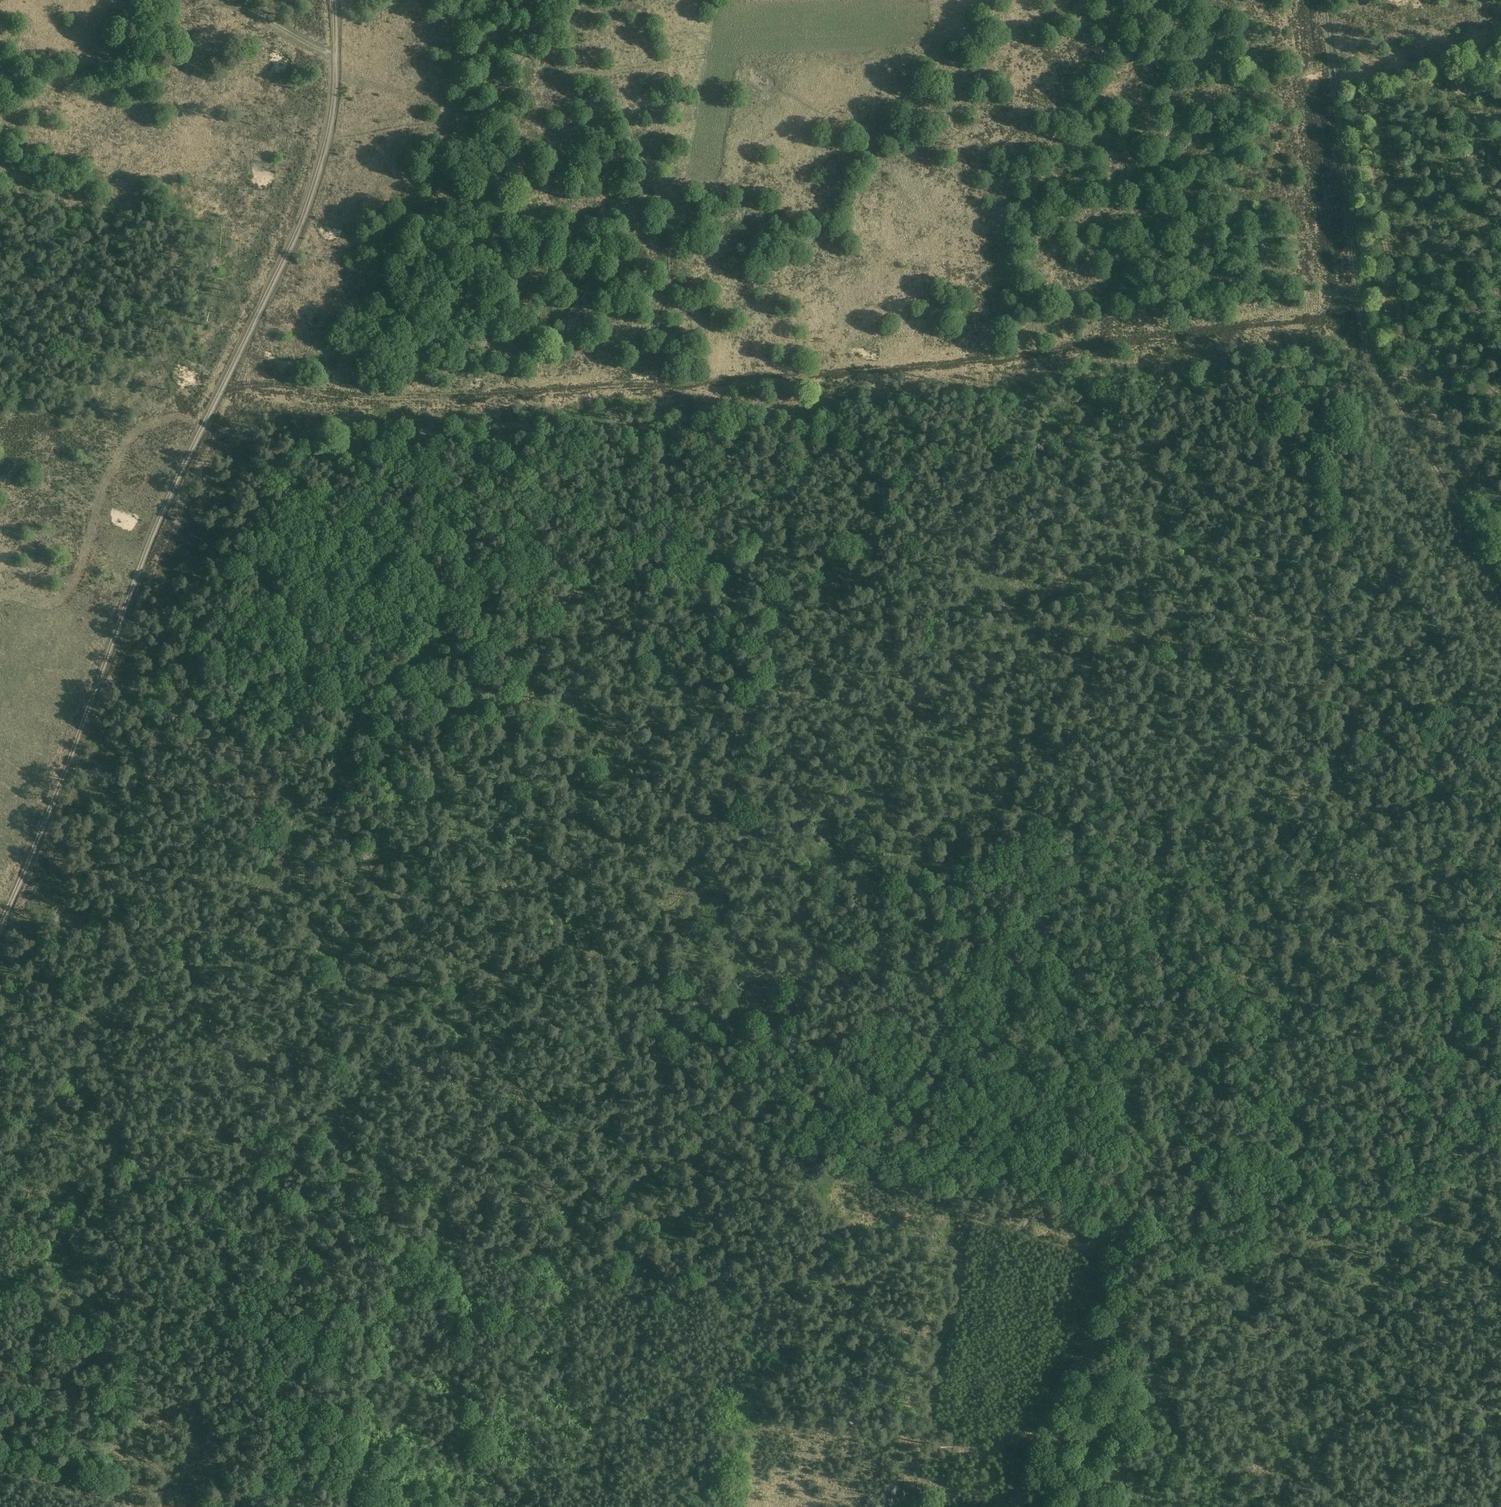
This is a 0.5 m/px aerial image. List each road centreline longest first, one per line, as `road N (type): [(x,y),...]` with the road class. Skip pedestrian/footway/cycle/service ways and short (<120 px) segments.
road 1 (track): [(334,0),(337,89),(316,191),(0,915)]
road 2 (track): [(1320,0),(1363,355),(1500,597)]
road 3 (track): [(0,1471),(166,1506)]
road 4 (track): [(225,0),(337,59)]

